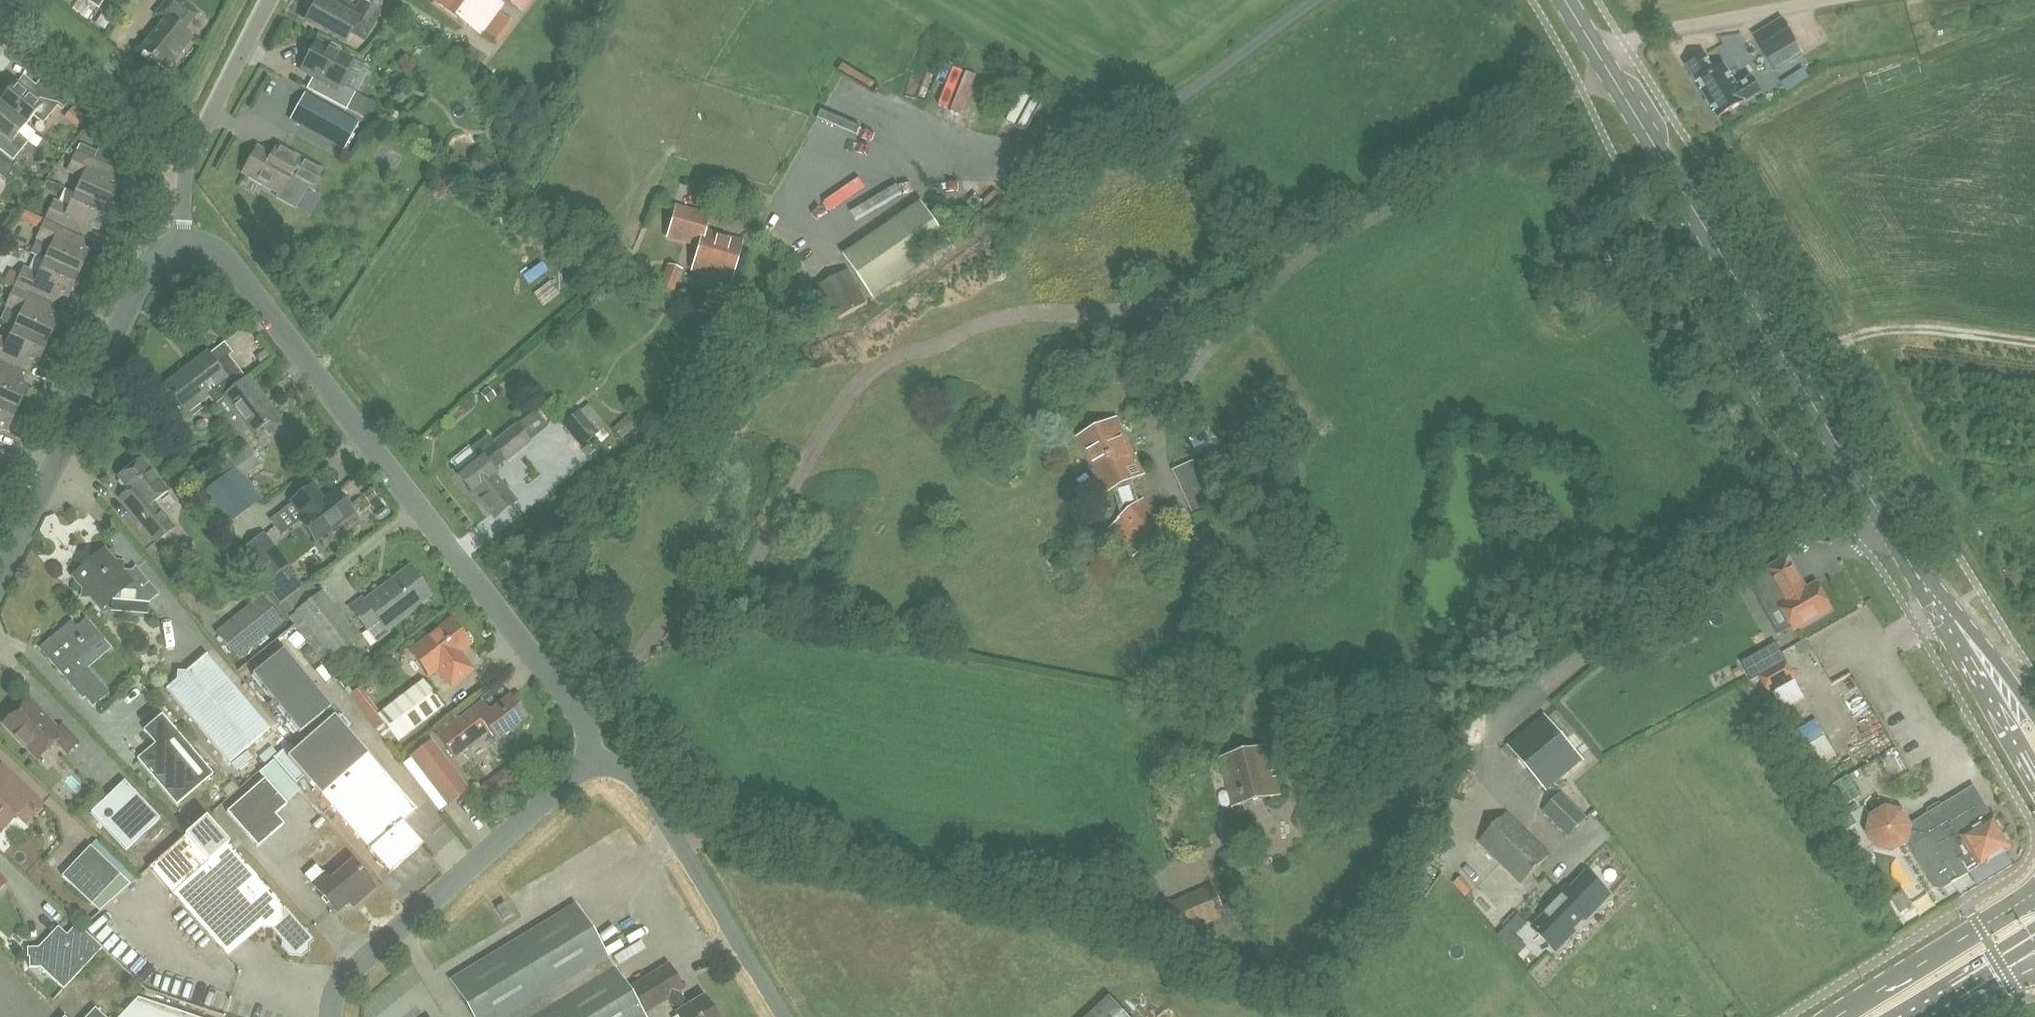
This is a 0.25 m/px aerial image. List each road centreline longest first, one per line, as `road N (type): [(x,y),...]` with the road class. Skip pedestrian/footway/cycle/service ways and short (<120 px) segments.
road 1 (unclassified): [(574,716),(721,582),(761,559),(843,402),(893,347),(931,329),(1029,300),(1166,306),(1208,343),(1159,415),(1161,433)]
road 2 (unclassified): [(574,716),(222,259),(178,243)]
road 3 (secondary): [(1912,566),(1601,56)]
road 4 (unclassified): [(1225,831),(1184,869),(1125,891),(1047,901),(713,836),(672,839)]
road 5 (unclassified): [(0,575),(142,267),(178,243)]
road 6 (unclassified): [(330,1016),(342,980),(596,755)]
road 7 (residential): [(1601,56),(1646,33),(1840,0)]
road 8 (secondary): [(1912,566),(2034,776)]
road 9 (secondary): [(2034,889),(1830,1016)]
road 10 (unclassified): [(786,1016),(672,839)]
road 11 (unclassified): [(182,183),(268,0)]
road 12 (secondary): [(2034,715),(1945,595),(1912,566)]
road 13 (secondary): [(1902,1013),(2034,933)]
road 14 (secondary): [(1902,1013),(1947,1009),(2034,960)]
road 15 (residential): [(182,183),(93,79)]

